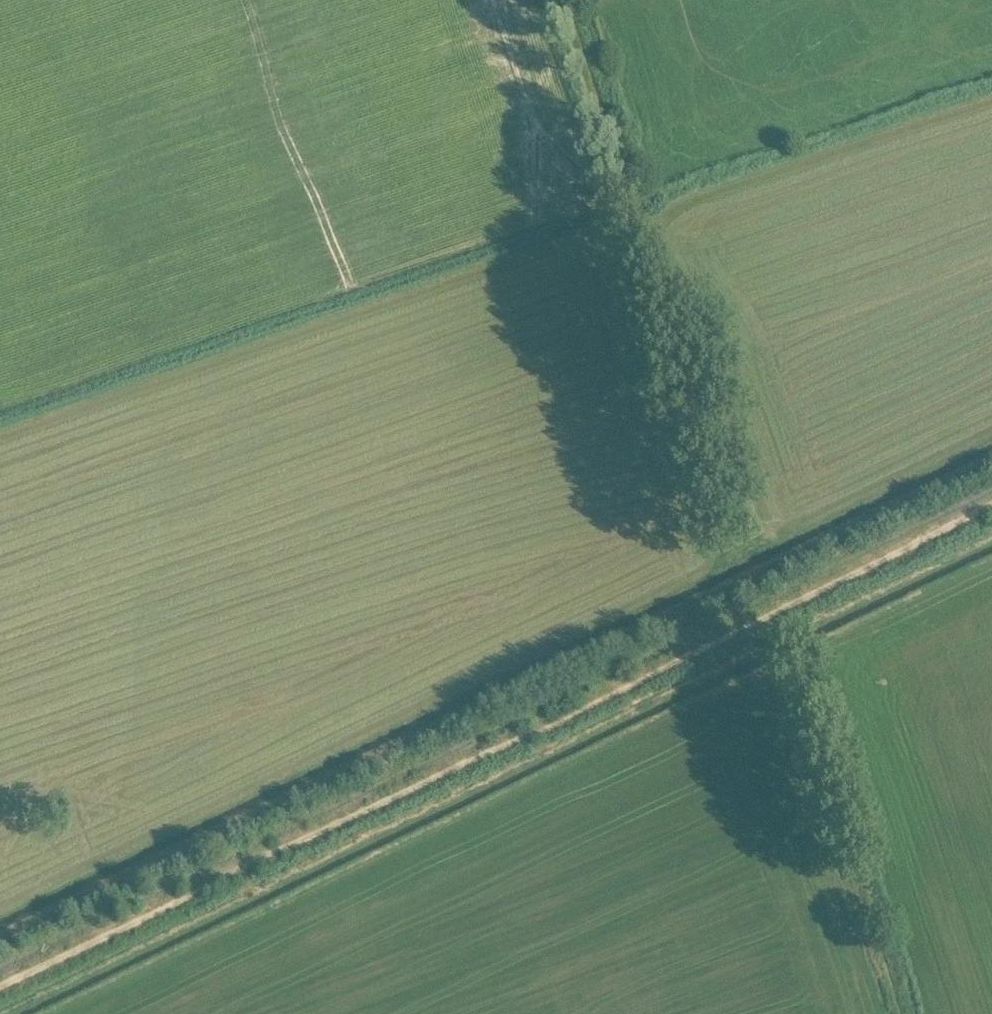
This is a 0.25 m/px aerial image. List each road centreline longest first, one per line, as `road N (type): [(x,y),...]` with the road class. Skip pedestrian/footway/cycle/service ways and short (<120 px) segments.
road 1 (track): [(991,511),(0,992)]
road 2 (track): [(556,0),(732,532)]

